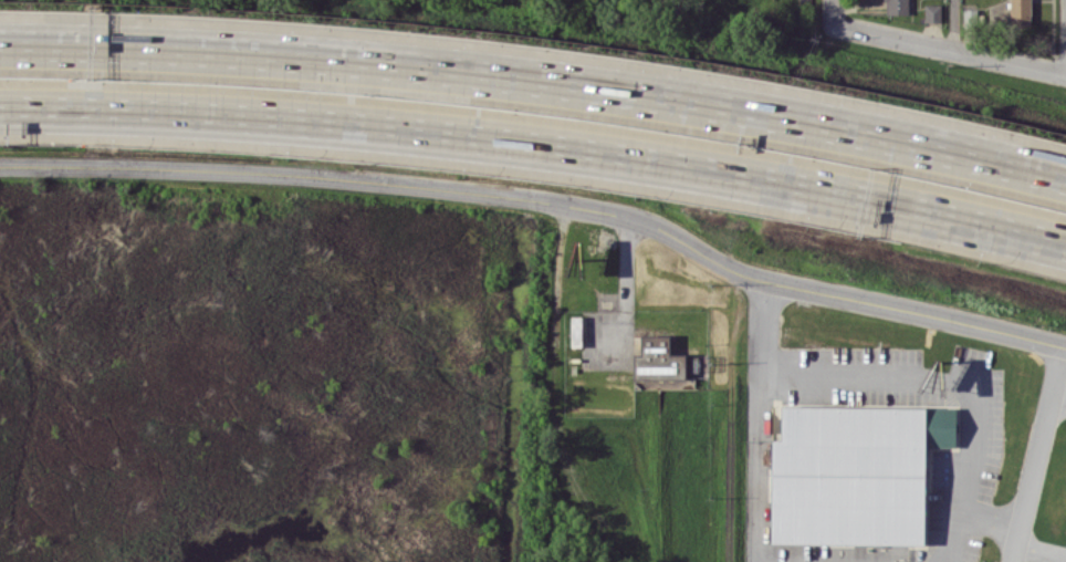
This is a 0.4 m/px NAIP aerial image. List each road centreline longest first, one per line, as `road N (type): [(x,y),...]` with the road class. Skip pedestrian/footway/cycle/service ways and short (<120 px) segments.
road 1 (motorway): [(1065,179),(786,119),(516,77),(238,52),(0,42)]
road 2 (motorway): [(0,109),(236,117),(511,143),(773,181),(1065,244)]
road 3 (tertiary): [(0,164),(322,177),(545,200),(635,217),(734,271)]
road 4 (tertiary): [(734,271),(1065,347)]
road 5 (residential): [(833,22),(1065,74)]

